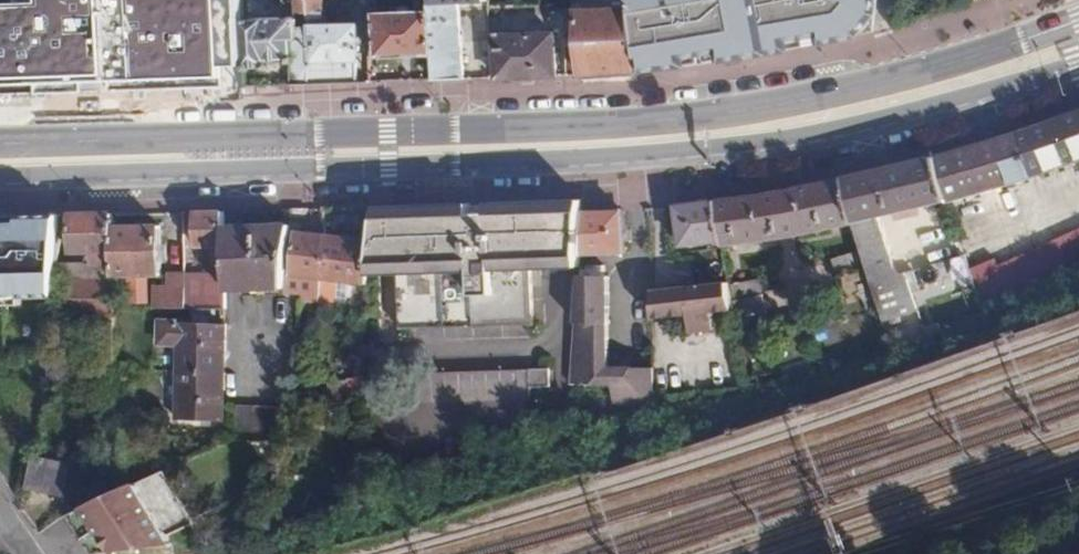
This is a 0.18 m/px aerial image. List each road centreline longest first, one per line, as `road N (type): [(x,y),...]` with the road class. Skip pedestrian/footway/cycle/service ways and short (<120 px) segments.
road 1 (primary): [(1078,24),(882,86),(634,127),(0,143)]
road 2 (primary): [(0,176),(661,153),(781,140),(1075,65)]

